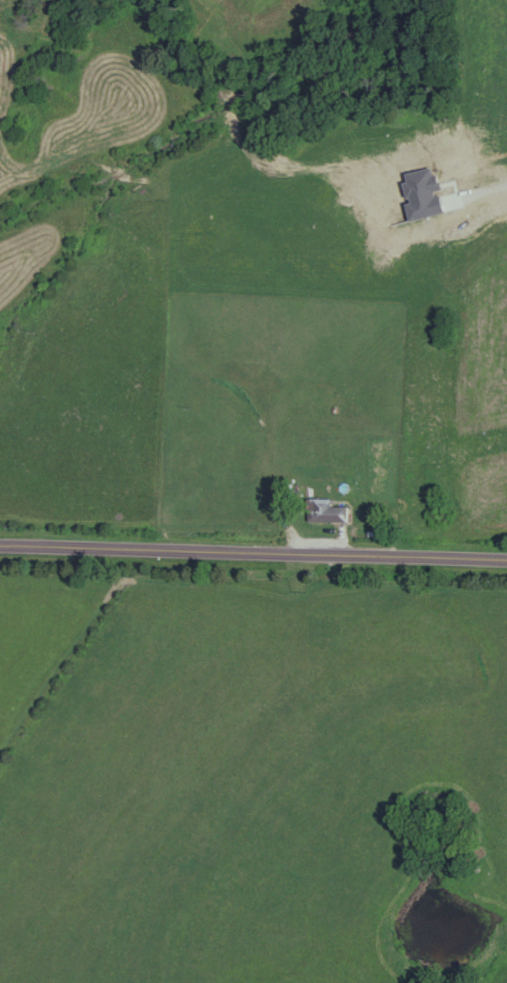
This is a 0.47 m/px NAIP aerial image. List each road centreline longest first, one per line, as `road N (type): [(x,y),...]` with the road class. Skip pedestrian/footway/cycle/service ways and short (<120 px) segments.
road 1 (secondary): [(0,549),(506,565)]

